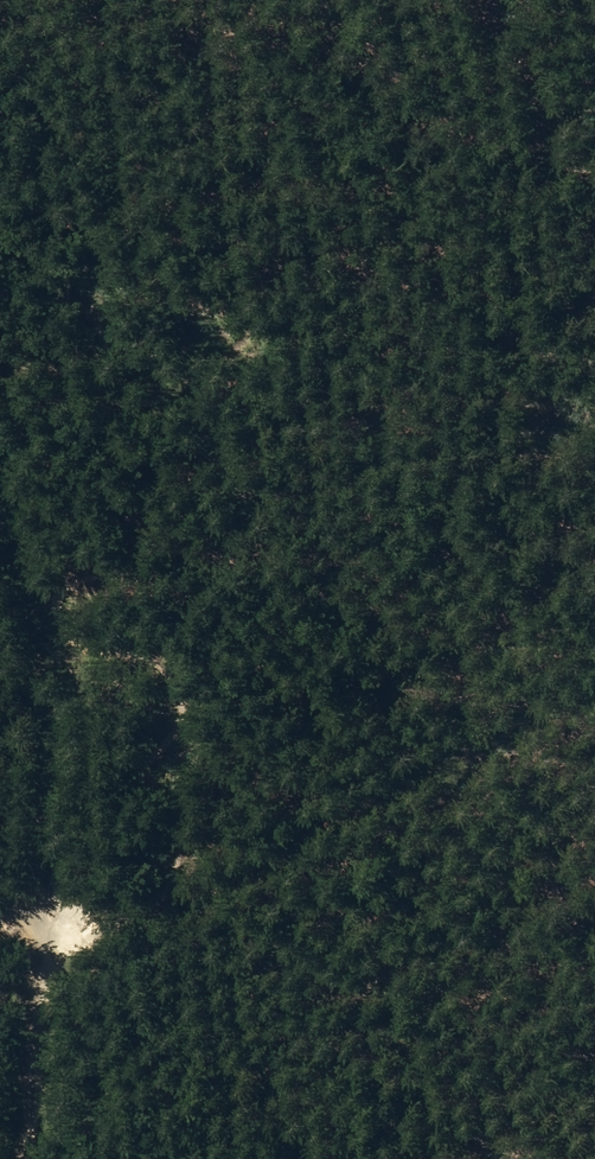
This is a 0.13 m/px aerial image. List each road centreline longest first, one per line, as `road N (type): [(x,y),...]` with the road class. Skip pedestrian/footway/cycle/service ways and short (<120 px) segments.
road 1 (track): [(0,206),(87,311),(118,373),(211,455),(242,499),(208,536),(118,556),(85,583),(95,629),(139,656),(169,696),(160,757),(174,817),(123,901),(51,937),(0,938)]
road 2 (track): [(0,406),(20,479),(51,937),(18,1158)]

